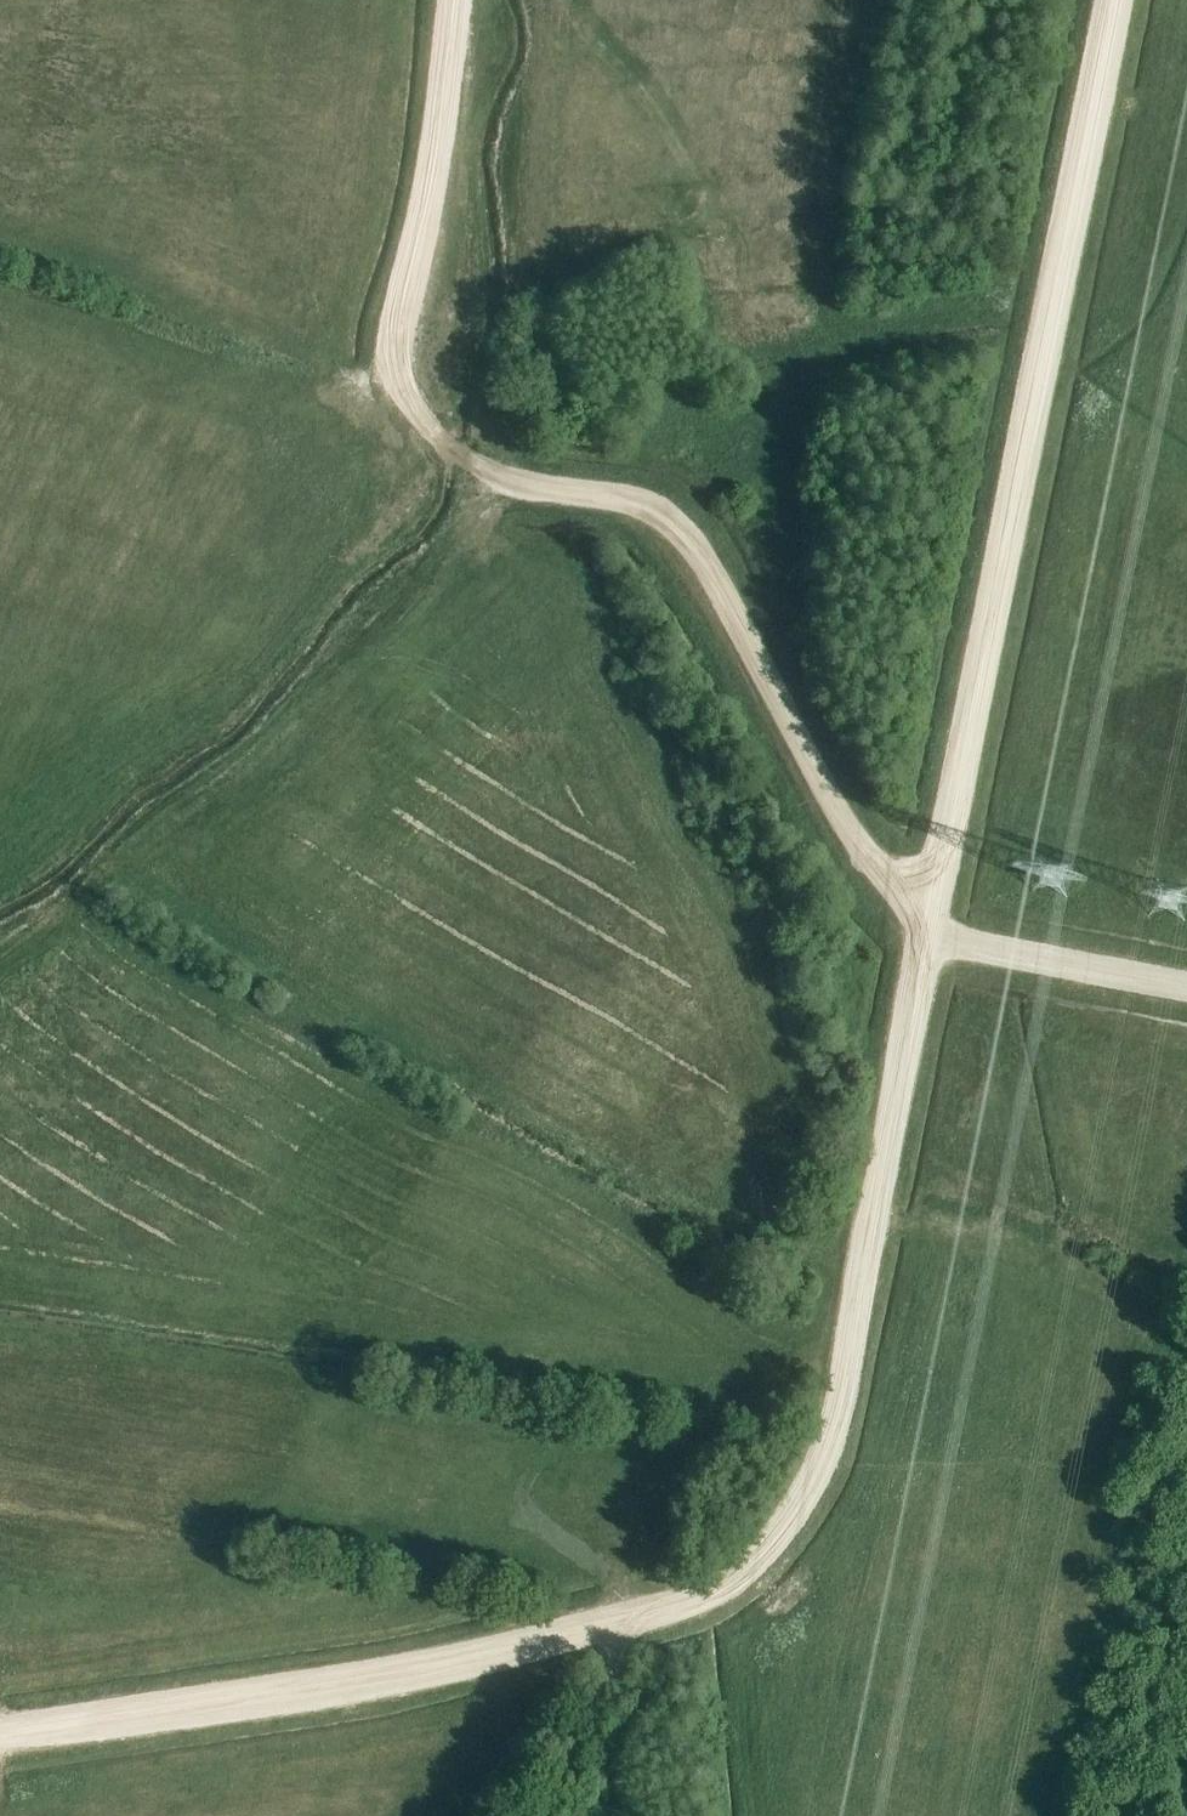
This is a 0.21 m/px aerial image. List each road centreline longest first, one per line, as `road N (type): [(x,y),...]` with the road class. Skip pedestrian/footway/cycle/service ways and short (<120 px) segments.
road 1 (track): [(455,0),(445,118),(399,352),(412,403),(447,442),(488,470),(528,486),(636,502),(677,526),(712,571),(845,825),(895,880),(936,899)]
road 2 (track): [(1186,986),(928,939)]
road 3 (track): [(627,1621),(627,1675),(538,1815)]

